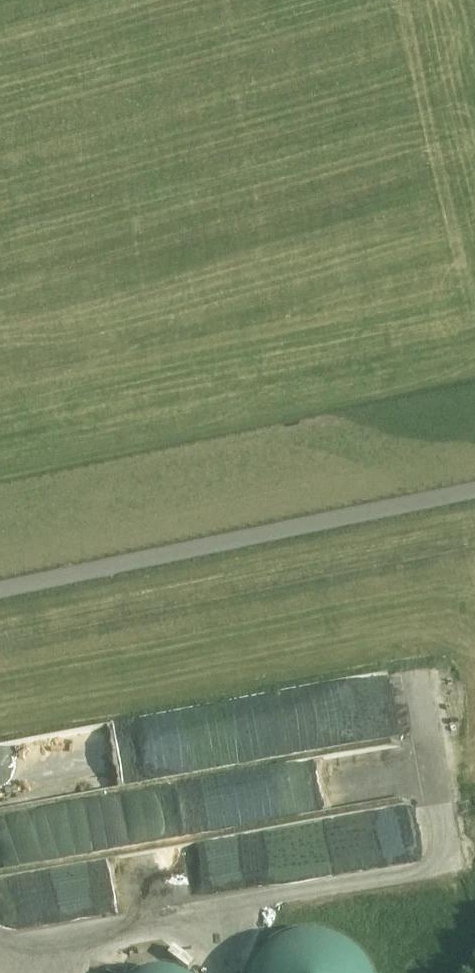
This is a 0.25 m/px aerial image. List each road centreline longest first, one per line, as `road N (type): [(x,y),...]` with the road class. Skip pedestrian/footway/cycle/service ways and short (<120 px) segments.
road 1 (track): [(0,596),(474,498)]

